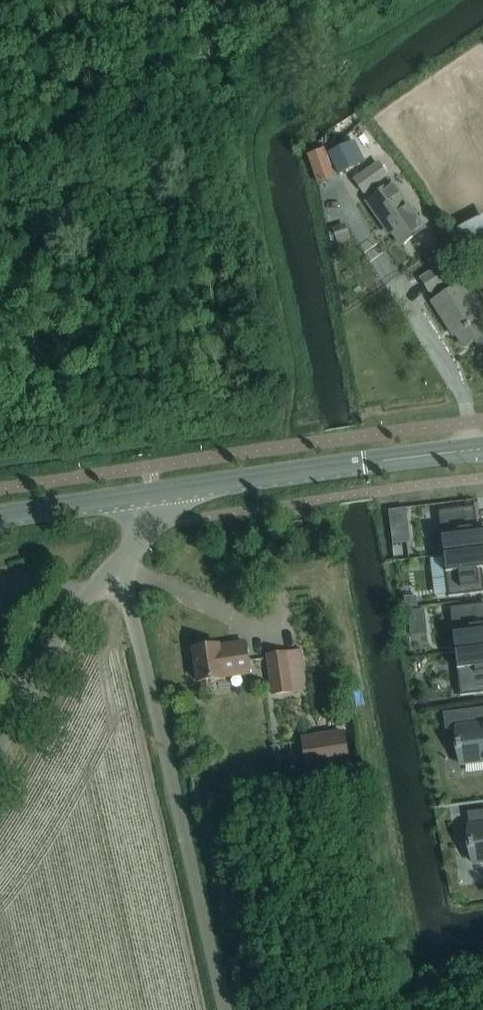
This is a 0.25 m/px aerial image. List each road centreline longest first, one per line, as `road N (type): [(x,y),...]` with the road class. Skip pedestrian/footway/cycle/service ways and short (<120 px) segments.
road 1 (unclassified): [(224,1009),(120,565)]
road 2 (tertiary): [(153,491),(482,448)]
road 3 (residential): [(0,743),(83,596),(120,565)]
road 4 (tertiary): [(0,516),(153,491)]

